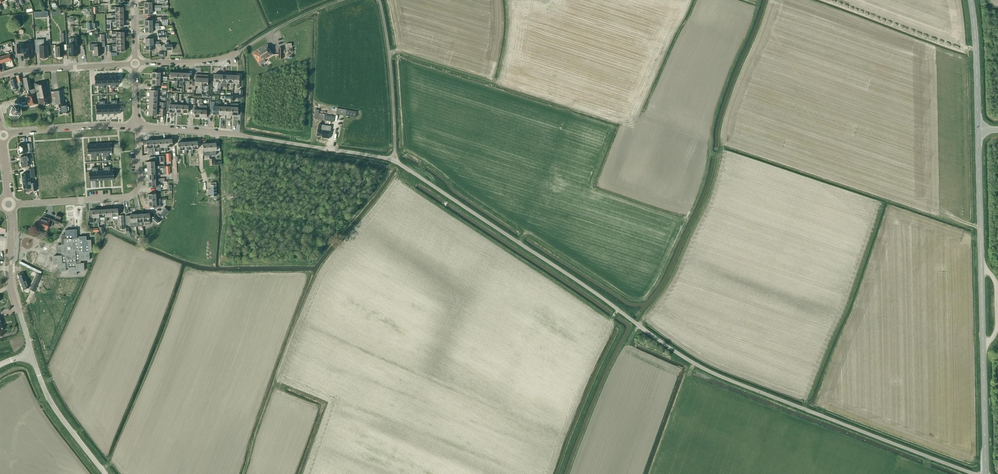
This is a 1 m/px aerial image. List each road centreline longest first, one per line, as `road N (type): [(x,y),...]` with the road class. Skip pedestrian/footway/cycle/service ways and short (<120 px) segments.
road 1 (unclassified): [(974,473),(689,360),(393,161),(260,138)]
road 2 (secondary): [(986,473),(978,130)]
road 3 (residential): [(9,204),(132,194),(139,181),(137,127)]
road 4 (track): [(379,0),(393,161)]
road 5 (tertiary): [(32,353),(12,286),(9,204)]
road 6 (tertiary): [(105,473),(55,408),(32,353)]
road 7 (residential): [(0,76),(135,63)]
road 8 (residential): [(3,135),(137,127)]
road 9 (secondary): [(978,130),(971,0)]
road 10 (residential): [(260,138),(137,127)]

